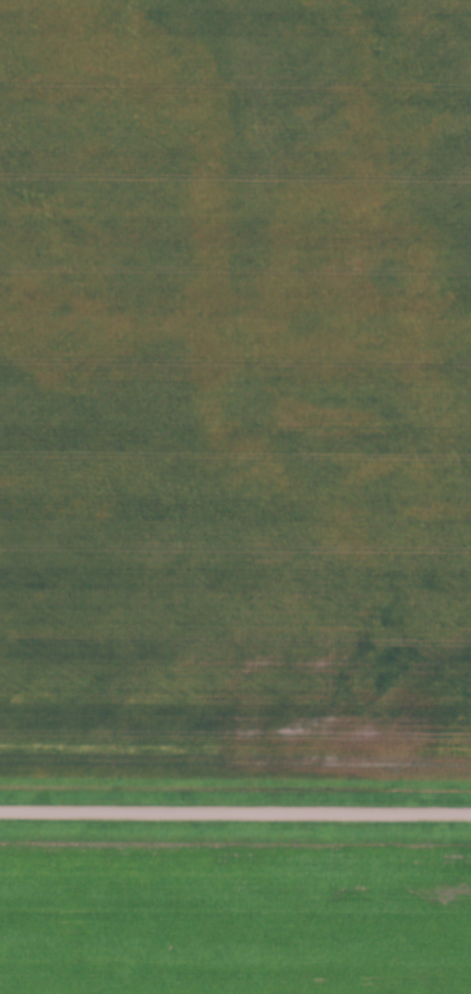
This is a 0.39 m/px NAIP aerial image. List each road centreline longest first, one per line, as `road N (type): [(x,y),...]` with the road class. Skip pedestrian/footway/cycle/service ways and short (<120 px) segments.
road 1 (residential): [(0,814),(470,815)]

